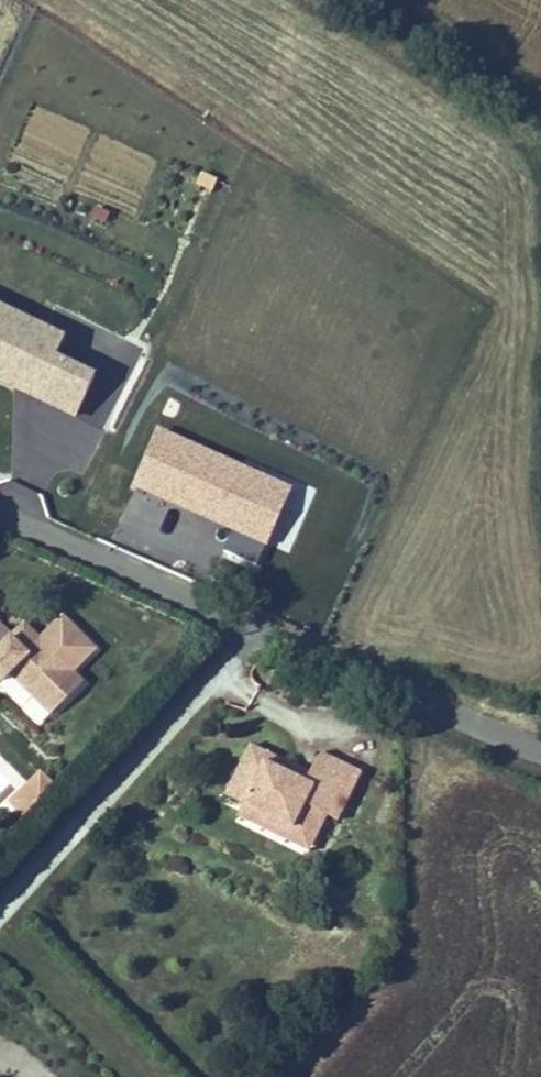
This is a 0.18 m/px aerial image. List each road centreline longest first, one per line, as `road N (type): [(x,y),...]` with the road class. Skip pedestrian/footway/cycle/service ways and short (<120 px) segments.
road 1 (unclassified): [(540,750),(0,516)]

